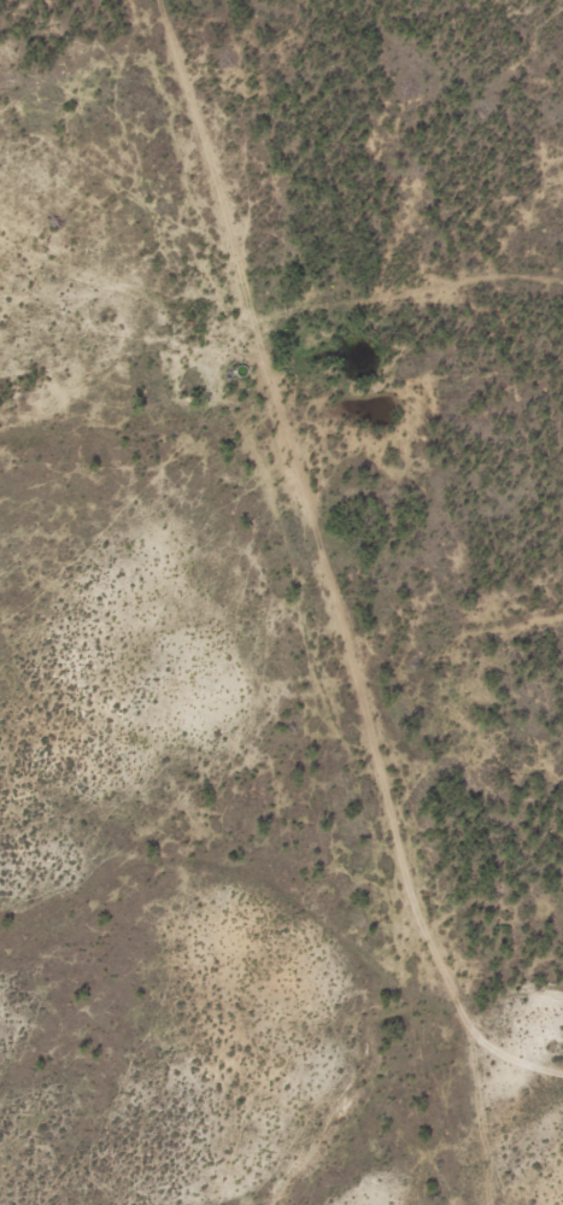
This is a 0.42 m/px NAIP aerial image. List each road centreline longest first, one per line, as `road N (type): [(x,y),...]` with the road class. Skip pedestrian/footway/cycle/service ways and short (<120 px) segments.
road 1 (track): [(562,1071),(528,1064),(465,1029),(418,905),(168,0)]
road 2 (track): [(562,283),(476,277),(256,322)]
road 3 (track): [(465,1029),(508,1204)]

